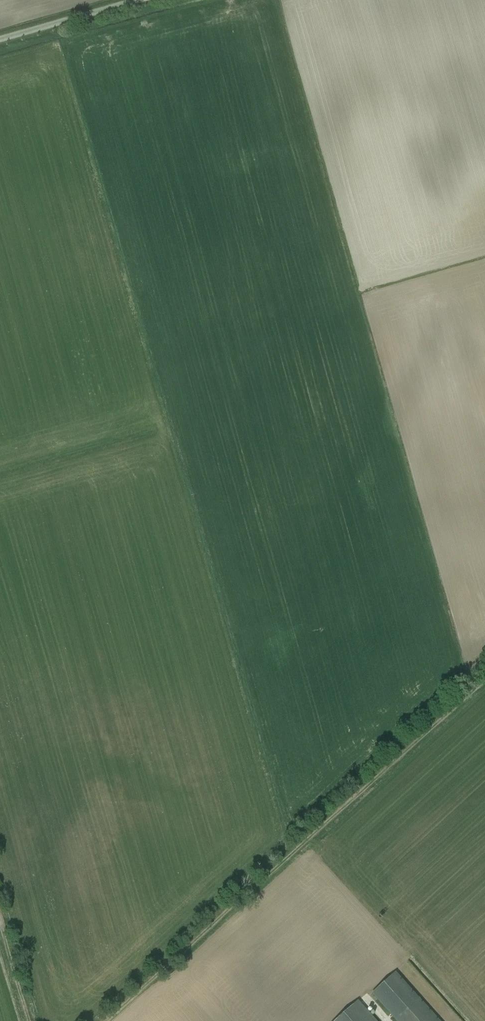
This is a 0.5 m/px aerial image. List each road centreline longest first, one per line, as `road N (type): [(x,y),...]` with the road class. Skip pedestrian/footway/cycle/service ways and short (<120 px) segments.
road 1 (track): [(0,40),(142,0)]

